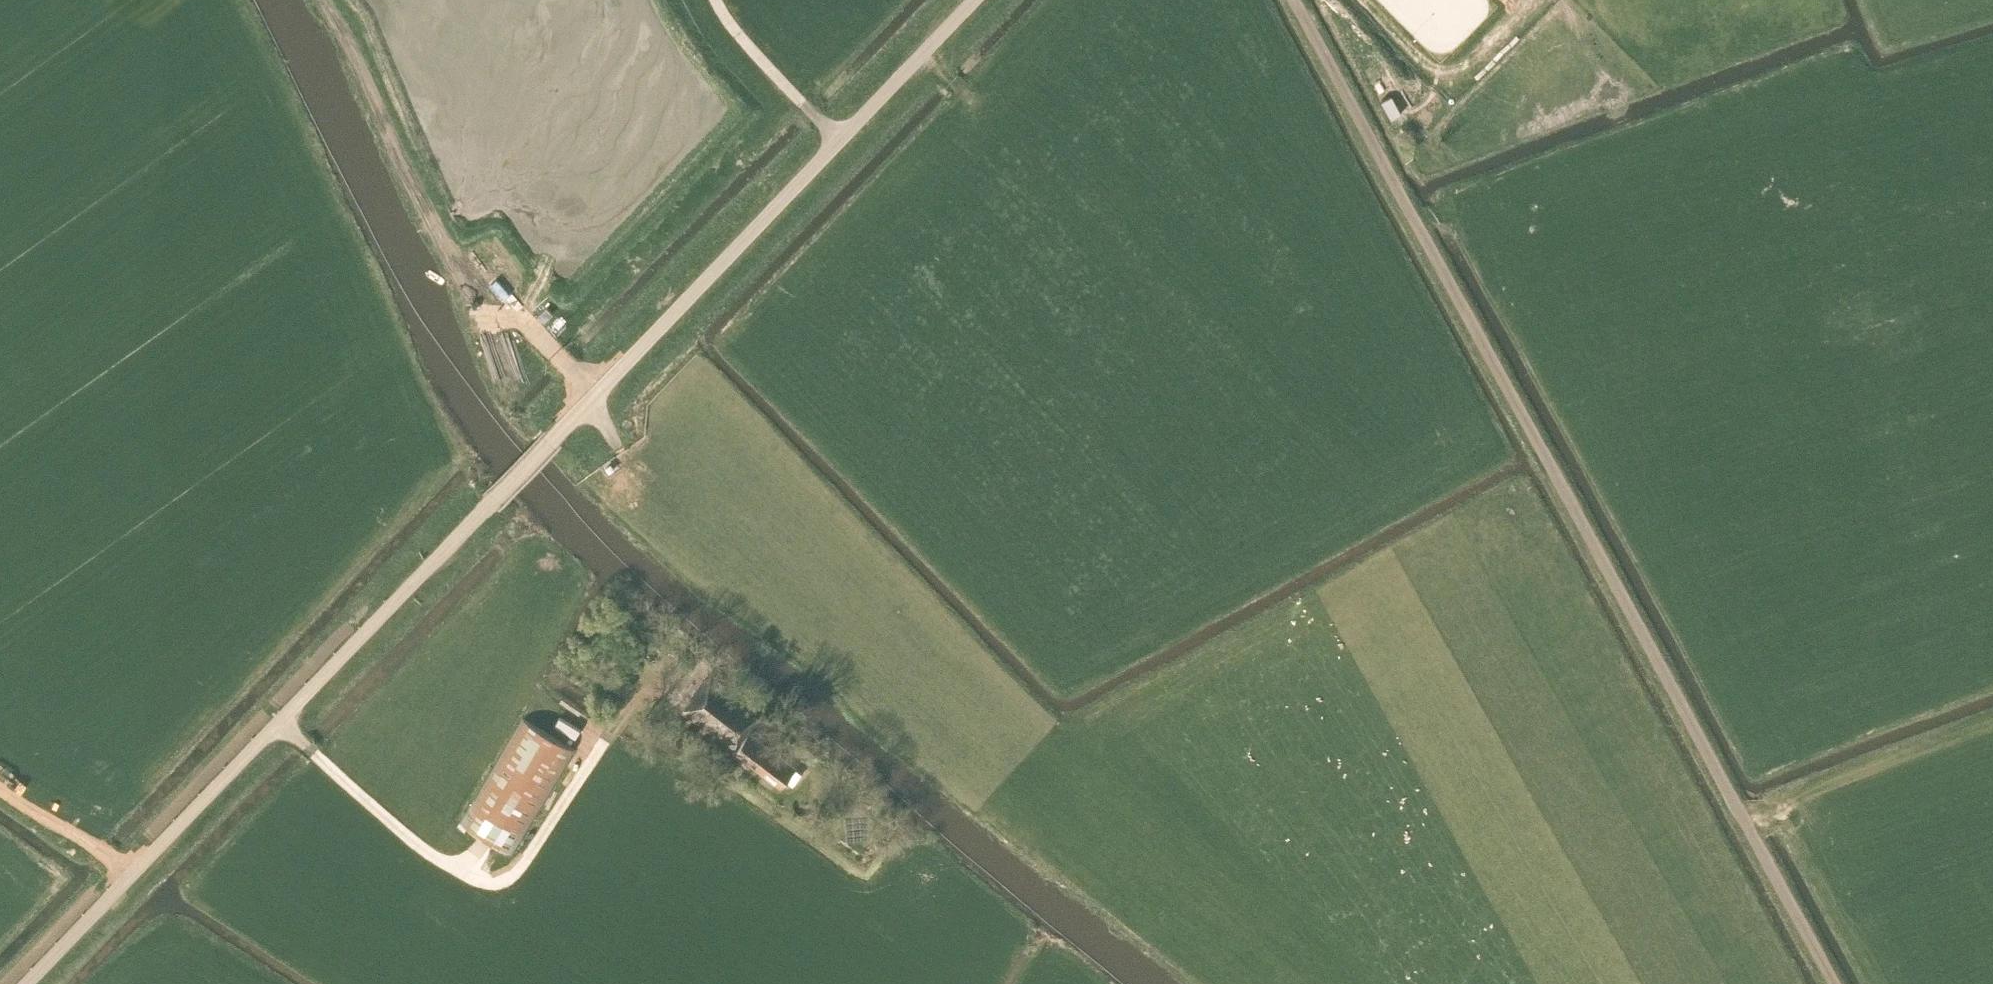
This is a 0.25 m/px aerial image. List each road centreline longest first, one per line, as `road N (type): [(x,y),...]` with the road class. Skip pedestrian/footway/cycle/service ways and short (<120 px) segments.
road 1 (unclassified): [(132,873),(978,0)]
road 2 (unclassified): [(24,983),(132,873)]
road 3 (unclassified): [(132,873),(0,796)]

